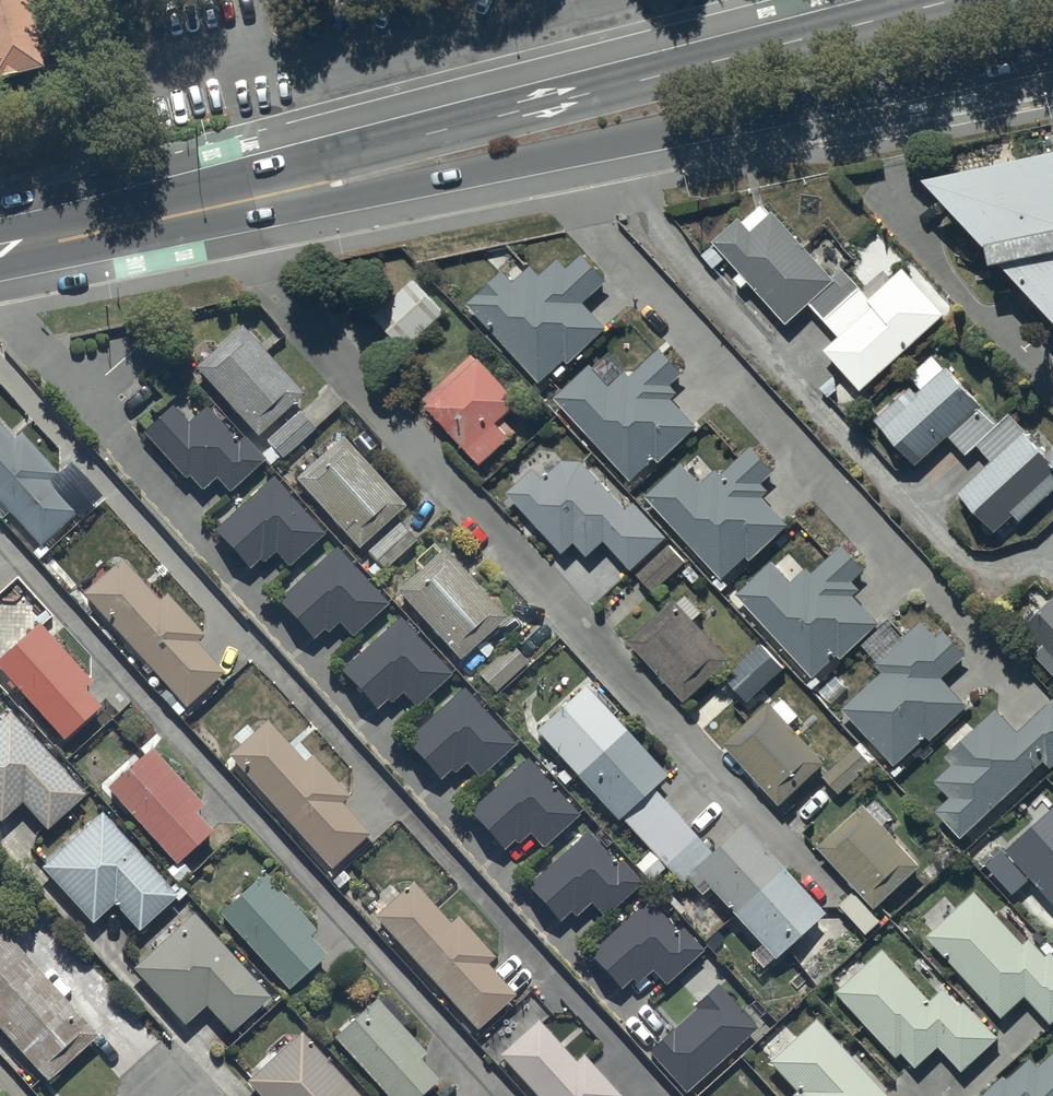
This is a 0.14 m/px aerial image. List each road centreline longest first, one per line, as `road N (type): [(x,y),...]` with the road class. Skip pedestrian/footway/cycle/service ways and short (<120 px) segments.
road 1 (trunk): [(1052,53),(217,222),(117,229)]
road 2 (trunk): [(117,229),(210,189),(958,0)]

